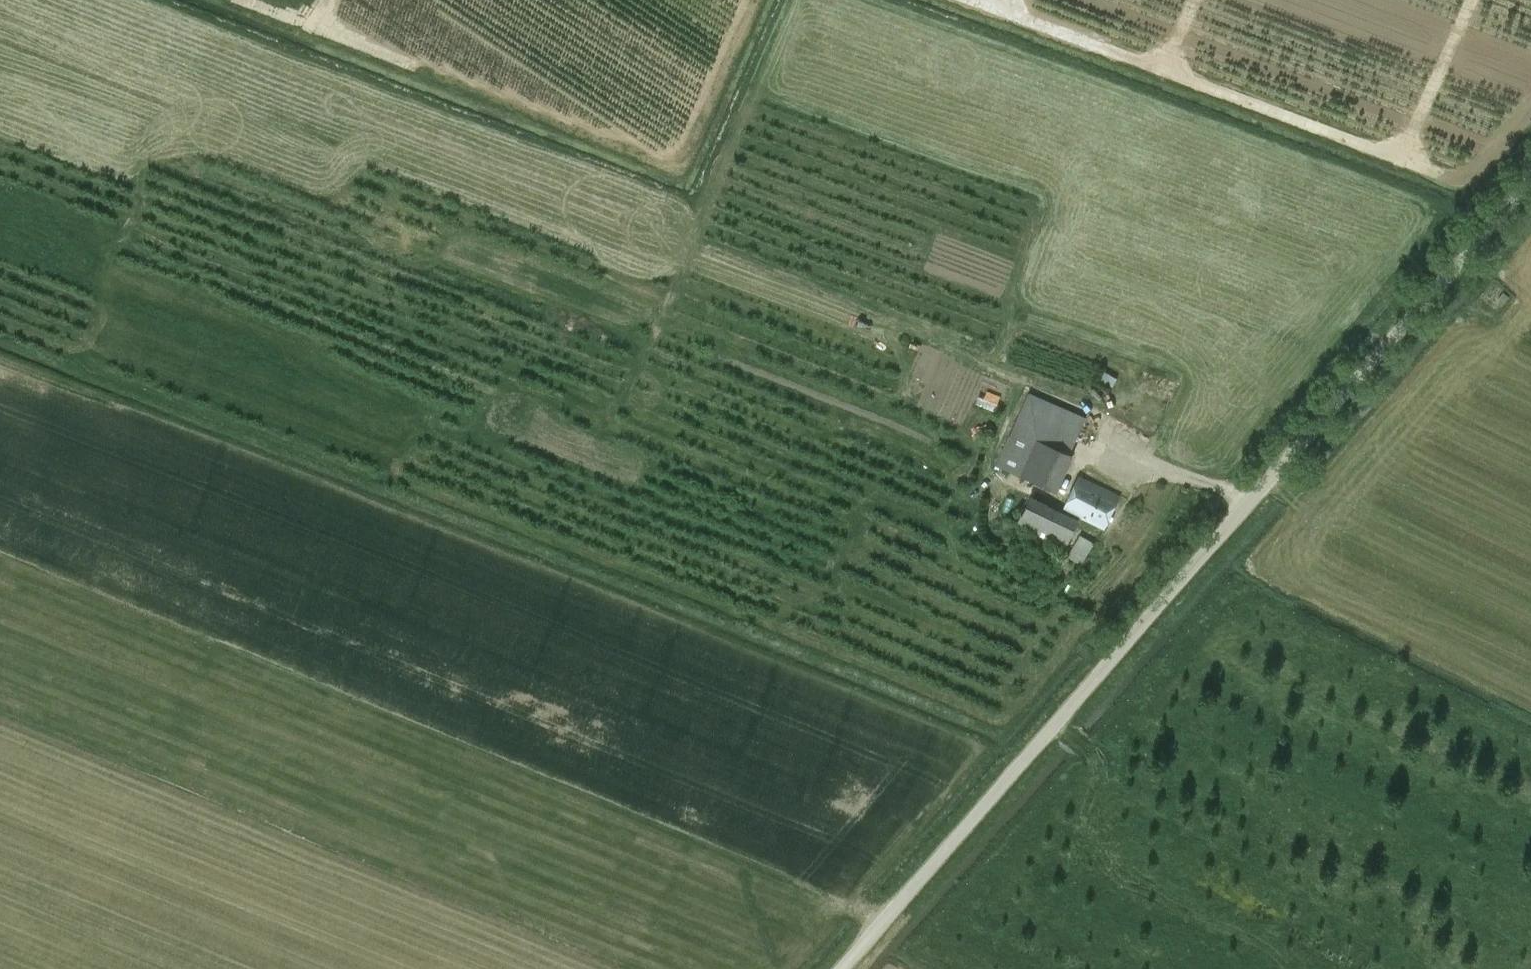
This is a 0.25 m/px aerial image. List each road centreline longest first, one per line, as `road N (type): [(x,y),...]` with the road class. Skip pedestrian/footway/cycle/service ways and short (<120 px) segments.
road 1 (unclassified): [(846,968),(1530,183)]

